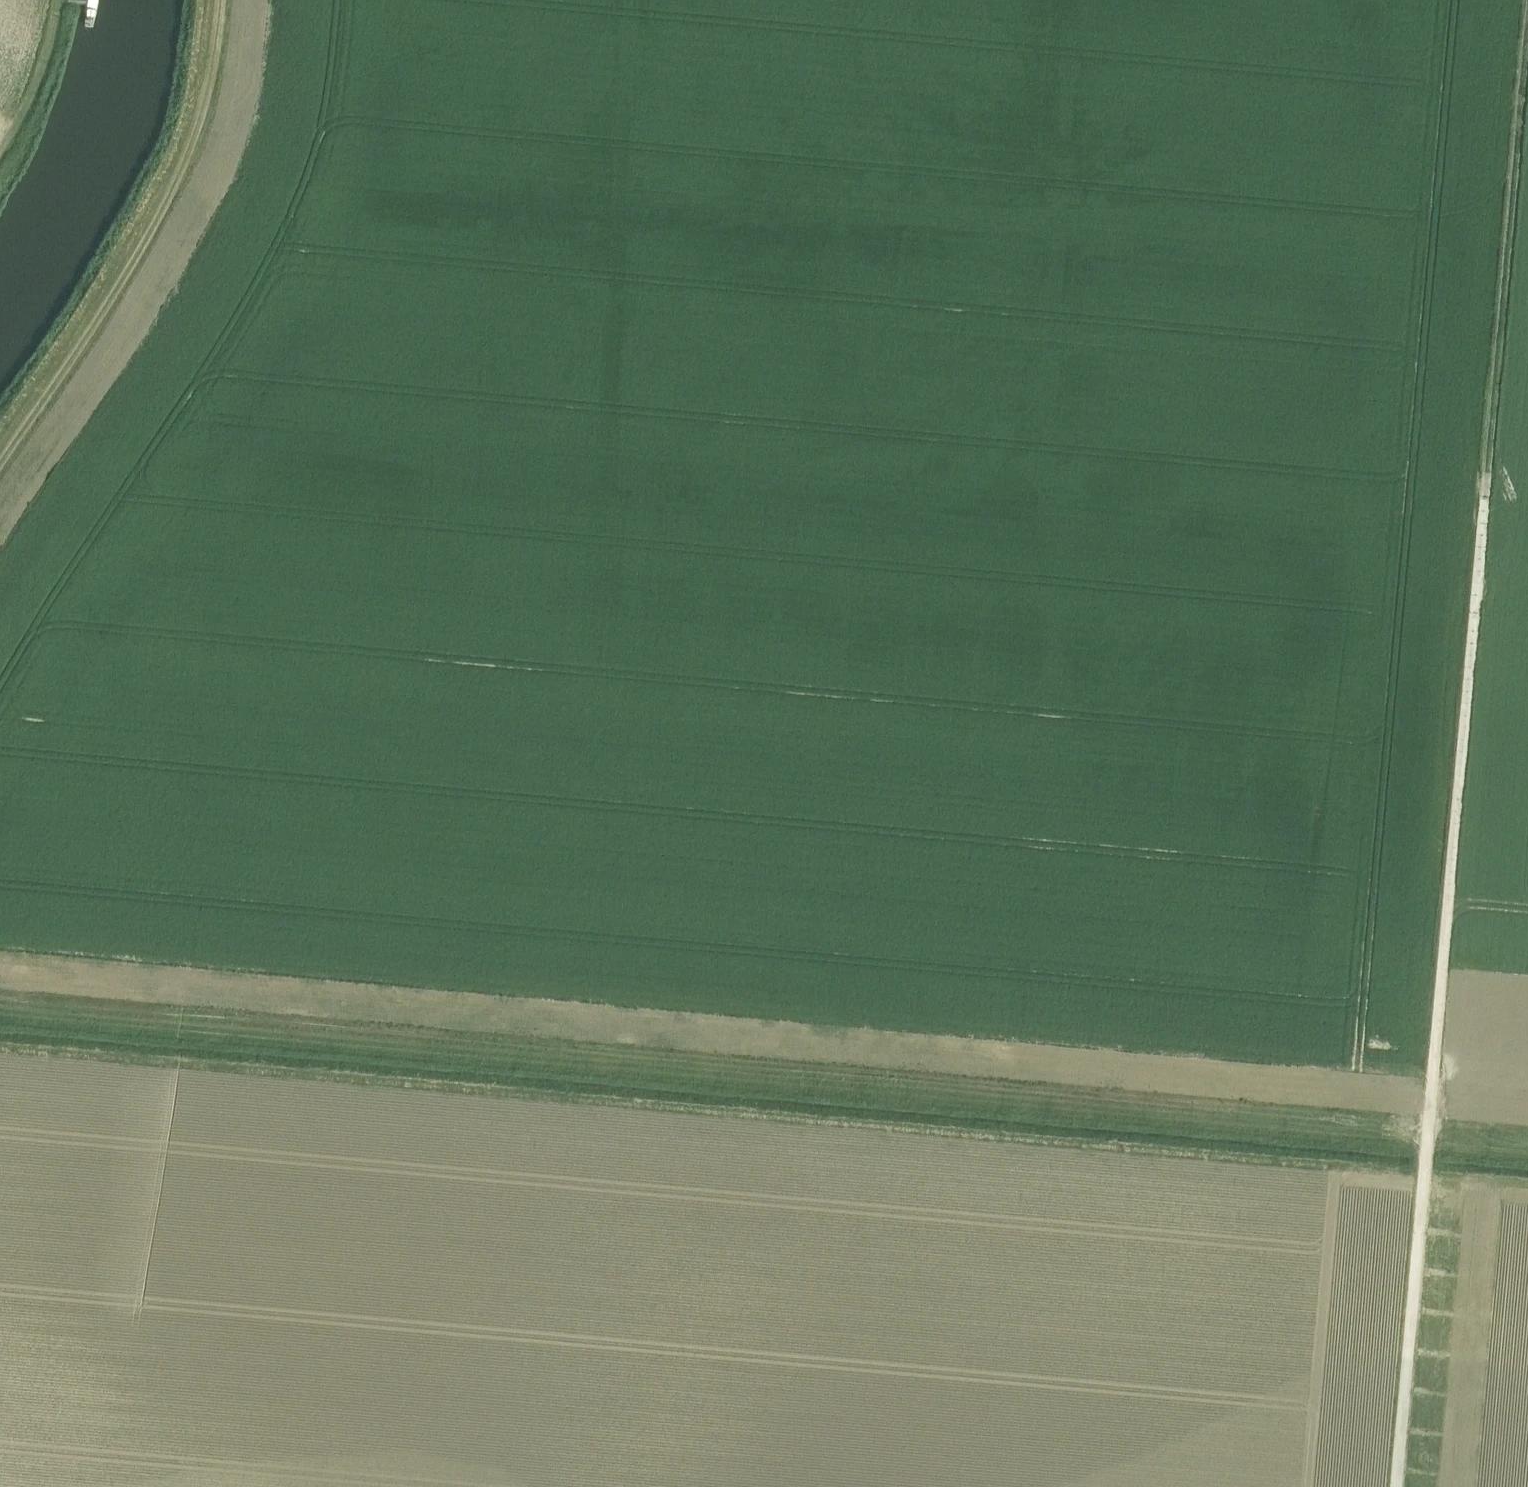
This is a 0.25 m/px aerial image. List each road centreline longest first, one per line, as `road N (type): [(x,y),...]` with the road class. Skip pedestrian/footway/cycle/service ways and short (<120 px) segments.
road 1 (track): [(1395,1486),(1478,529)]
road 2 (track): [(0,127),(27,113),(59,0)]

